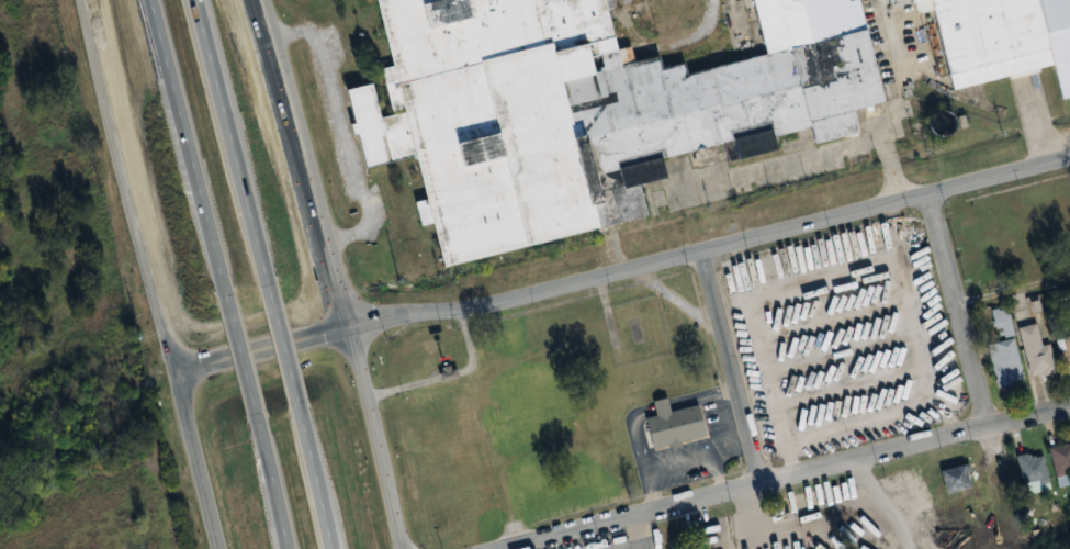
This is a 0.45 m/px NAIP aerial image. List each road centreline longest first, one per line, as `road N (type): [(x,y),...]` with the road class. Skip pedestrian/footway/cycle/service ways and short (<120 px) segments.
road 1 (tertiary): [(1069,154),(588,280),(350,326),(174,373)]
road 2 (residential): [(1069,404),(510,548)]
road 3 (secondary): [(399,548),(350,326),(260,0)]
road 4 (secondary): [(83,0),(218,548)]
road 5 (motorway): [(149,0),(232,293)]
road 6 (motorway): [(271,276),(195,0)]
road 7 (residential): [(702,250),(762,485)]
road 8 (residential): [(927,191),(988,424)]
road 9 (motorway): [(306,418),(271,276)]
road 10 (motorway): [(232,293),(263,427)]
road 11 (motorway): [(334,548),(306,418)]
road 12 (motorway): [(263,427),(288,548)]

